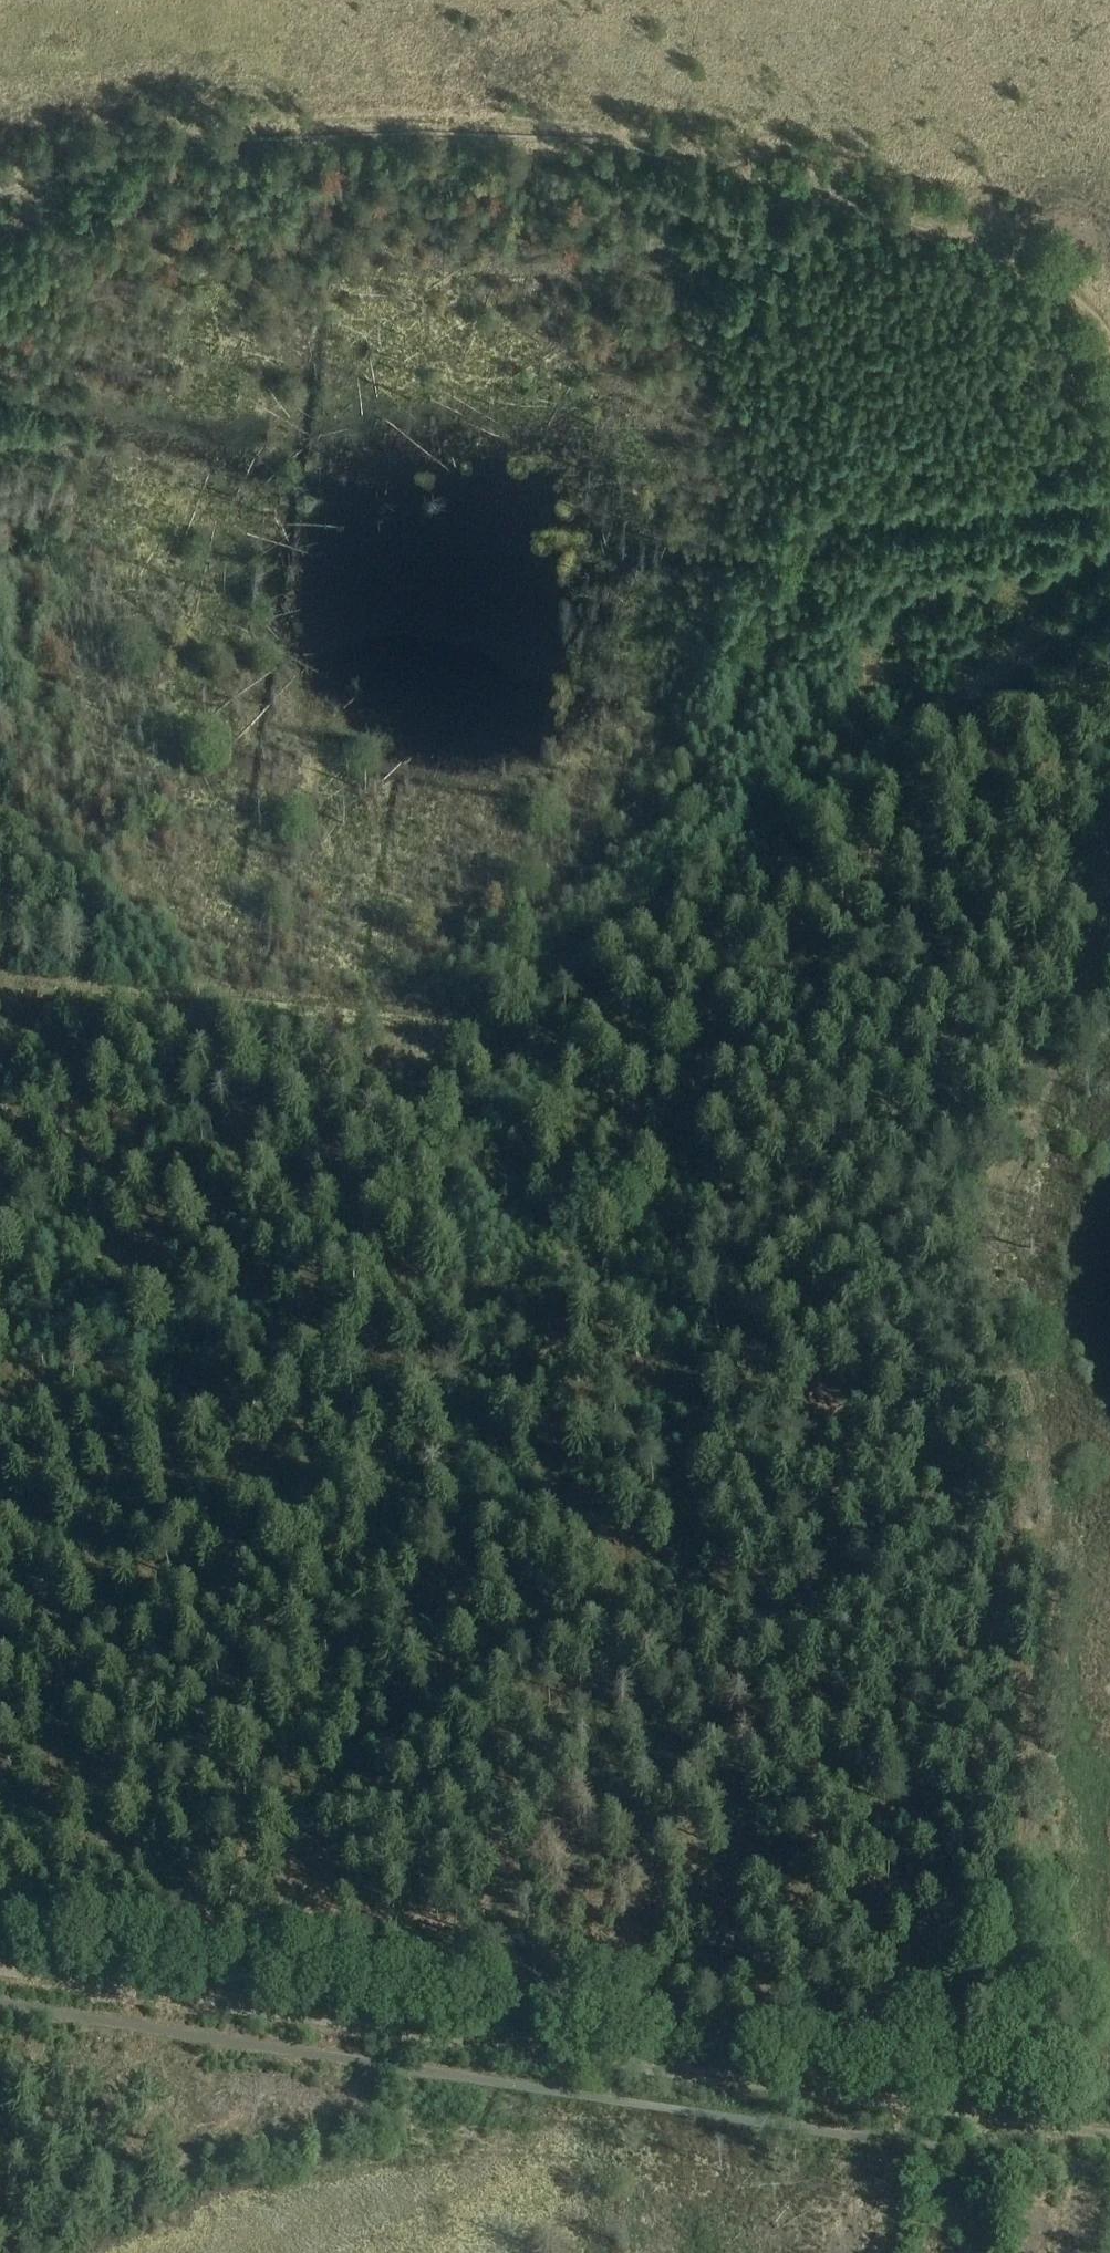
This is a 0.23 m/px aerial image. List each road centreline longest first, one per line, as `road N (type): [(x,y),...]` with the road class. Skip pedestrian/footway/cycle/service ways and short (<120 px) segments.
road 1 (track): [(0,980),(466,1020),(873,753),(1109,615)]
road 2 (track): [(1109,2137),(0,1968)]

